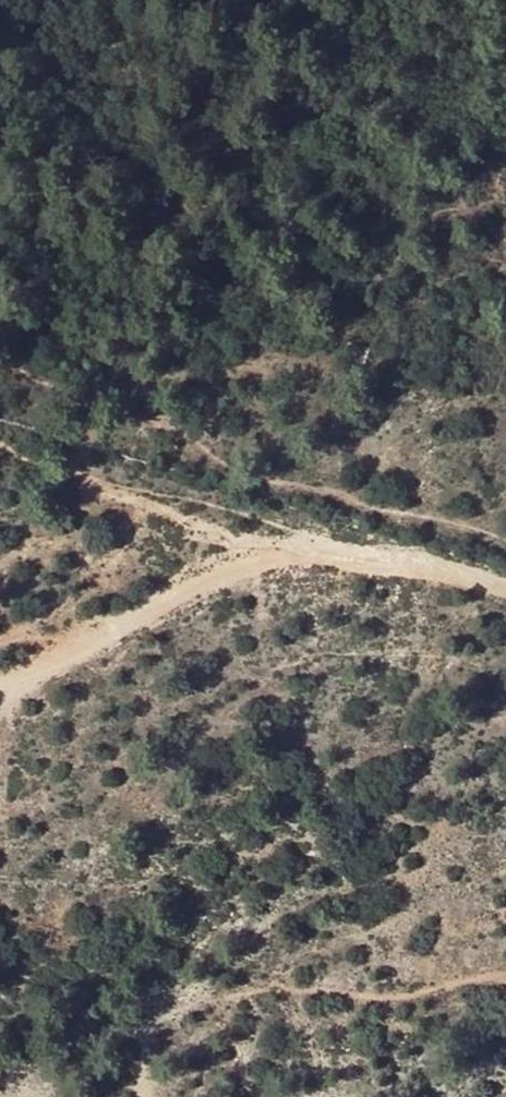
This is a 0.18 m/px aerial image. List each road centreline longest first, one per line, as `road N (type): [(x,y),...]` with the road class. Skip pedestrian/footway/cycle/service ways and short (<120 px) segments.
road 1 (track): [(505,586),(255,554),(11,689),(0,751)]

